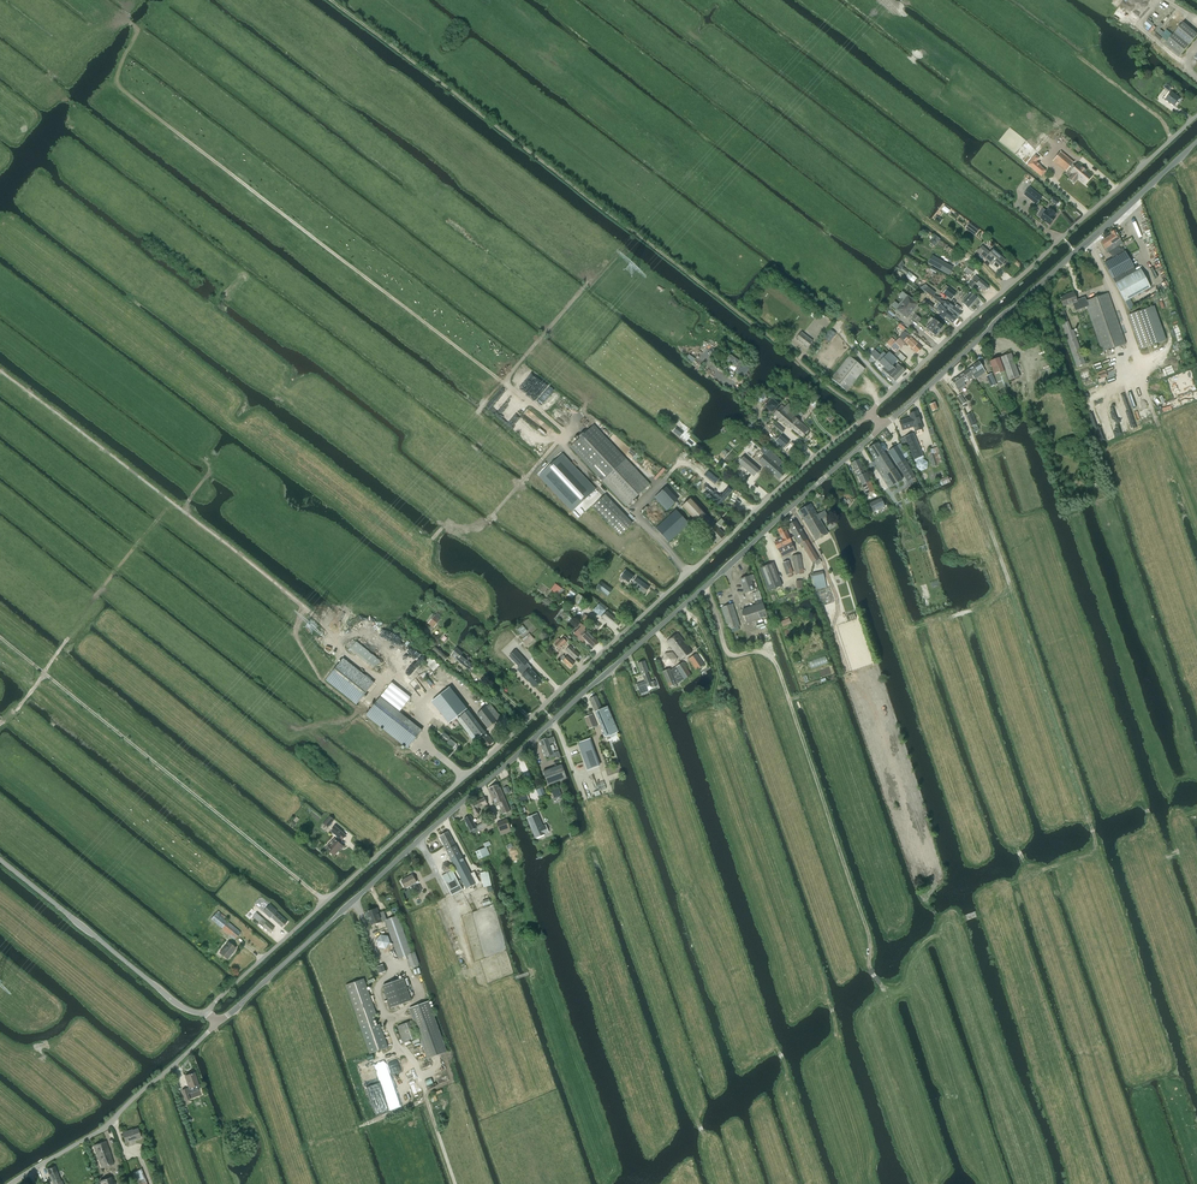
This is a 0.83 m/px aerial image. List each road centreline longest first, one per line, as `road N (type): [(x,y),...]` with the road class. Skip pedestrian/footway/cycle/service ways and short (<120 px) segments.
road 1 (unclassified): [(218,1025),(882,427)]
road 2 (unclassified): [(868,414),(207,1011)]
road 3 (track): [(707,585),(730,653),(756,650),(775,658),(870,941),(871,968),(881,988),(894,990),(938,933),(938,915),(923,895),(932,884),(864,684),(848,670)]
road 4 (track): [(507,384),(121,89),(118,72),(146,21)]
road 5 (track): [(0,371),(332,629),(359,664)]
road 6 (unclassified): [(1196,116),(868,414)]
road 7 (unclassified): [(882,427),(1196,142)]
road 8 (unclassified): [(9,1183),(106,1126),(218,1025)]
road 9 (unclassified): [(207,1011),(173,1001),(0,859)]
road 10 (track): [(548,1183),(476,971)]
road 11 (track): [(632,513),(565,447),(564,430),(507,384)]
road 12 (track): [(702,351),(800,469)]
road 13 (track): [(1170,141),(1159,117),(1074,53)]
road 14 (track): [(507,384),(589,281)]

